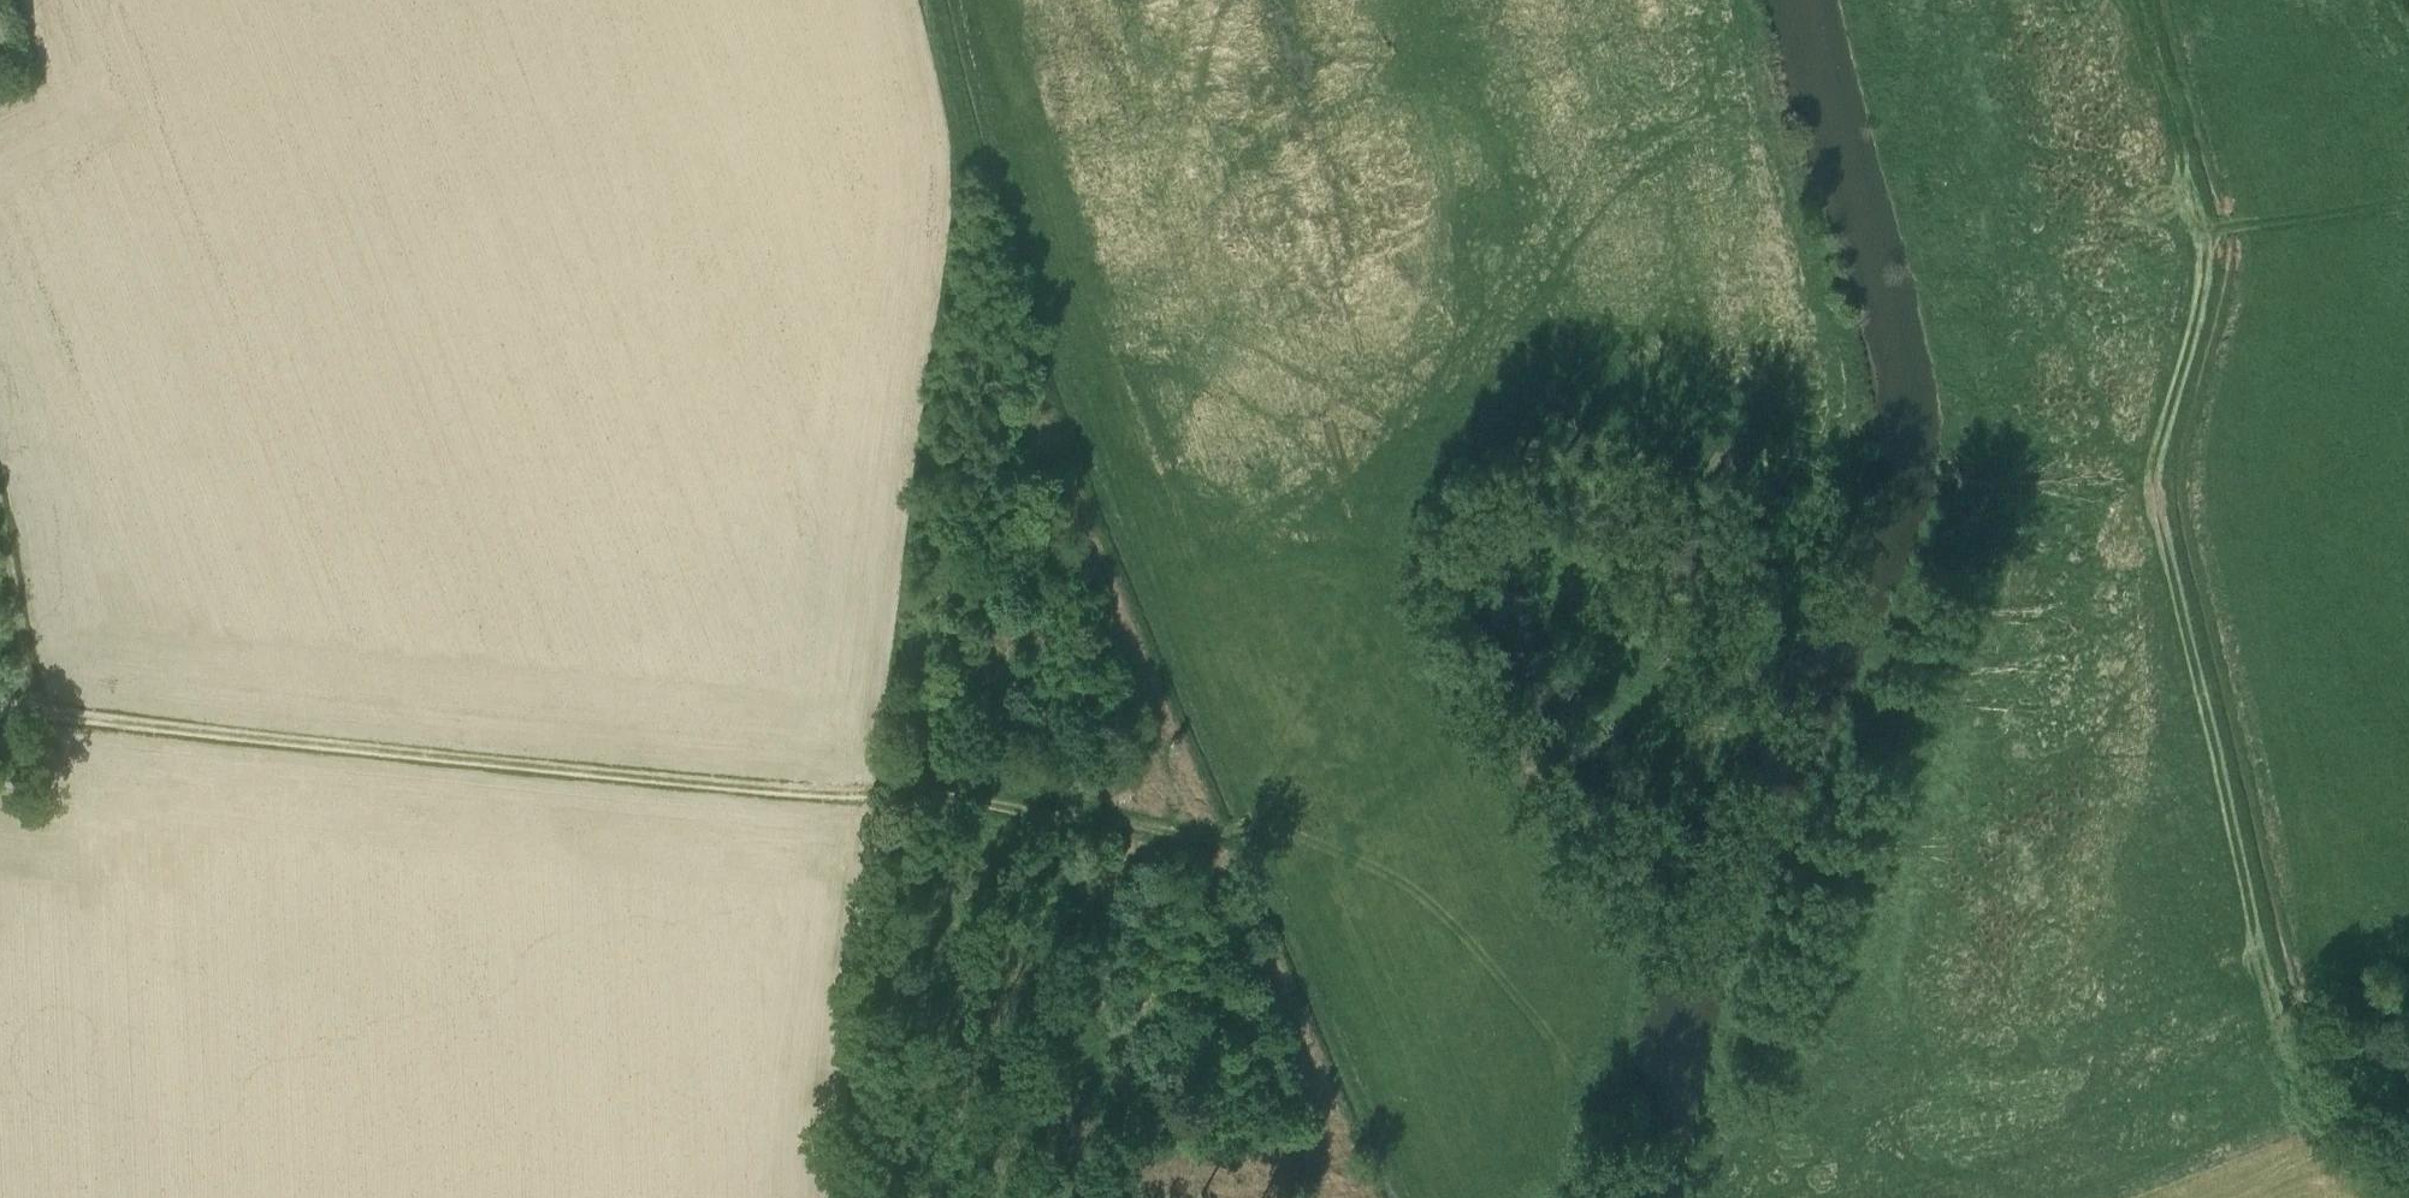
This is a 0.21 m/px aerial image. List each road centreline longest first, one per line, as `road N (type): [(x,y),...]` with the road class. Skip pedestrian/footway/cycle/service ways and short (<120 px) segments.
road 1 (track): [(0,702),(1056,813),(1225,827),(1271,807)]
road 2 (track): [(1056,813),(1135,1197)]
road 3 (track): [(30,705),(0,503)]

